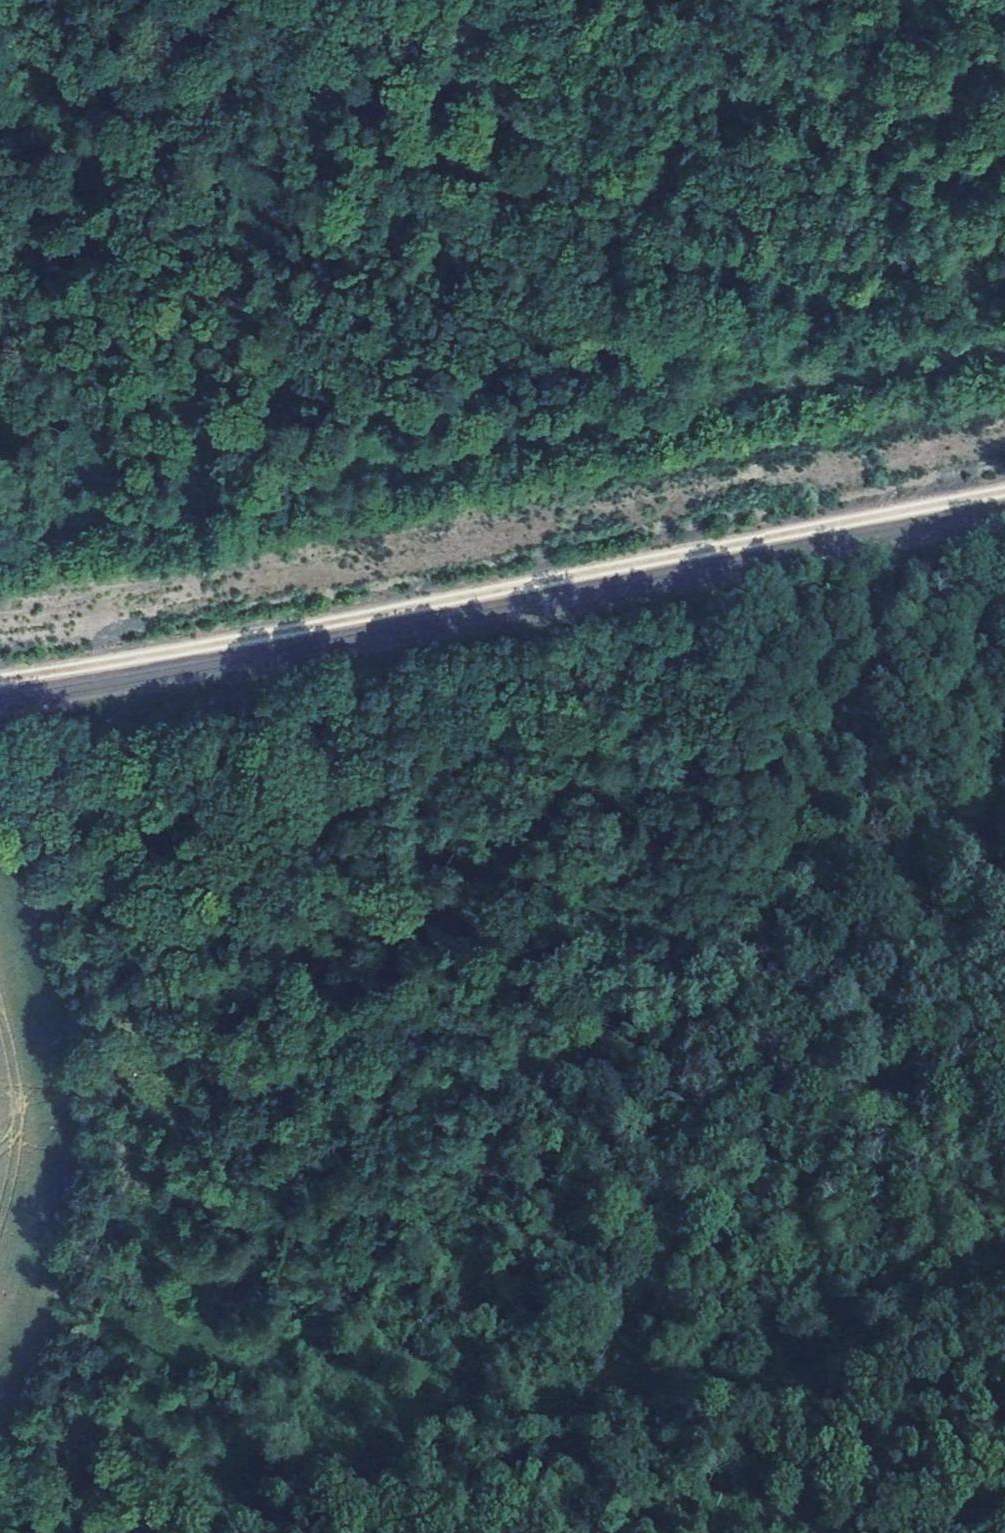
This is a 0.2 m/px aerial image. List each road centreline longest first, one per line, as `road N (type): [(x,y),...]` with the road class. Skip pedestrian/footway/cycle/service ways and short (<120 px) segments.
road 1 (track): [(1004,343),(0,529)]

